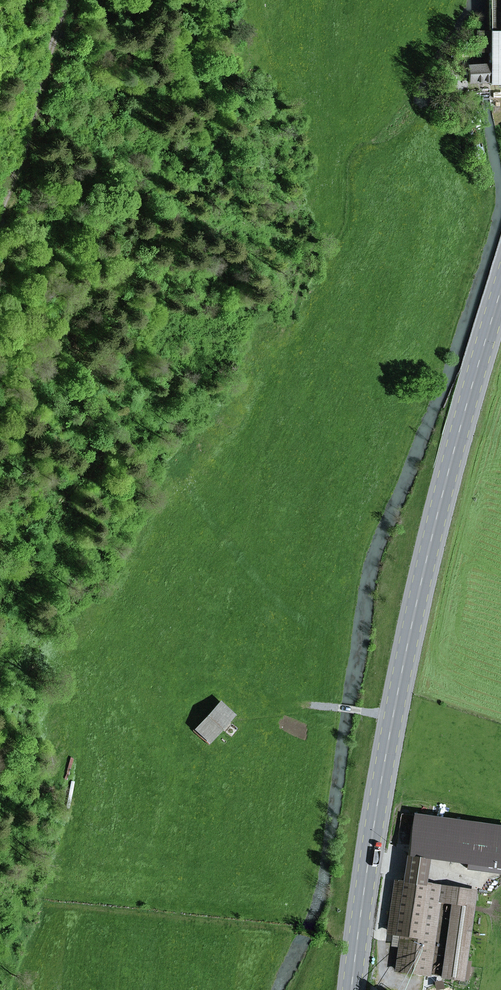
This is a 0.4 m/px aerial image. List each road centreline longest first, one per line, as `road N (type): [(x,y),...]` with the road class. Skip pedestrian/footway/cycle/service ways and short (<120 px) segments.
road 1 (primary): [(352,989),(419,585),(500,292)]
road 2 (track): [(65,0),(0,217)]

